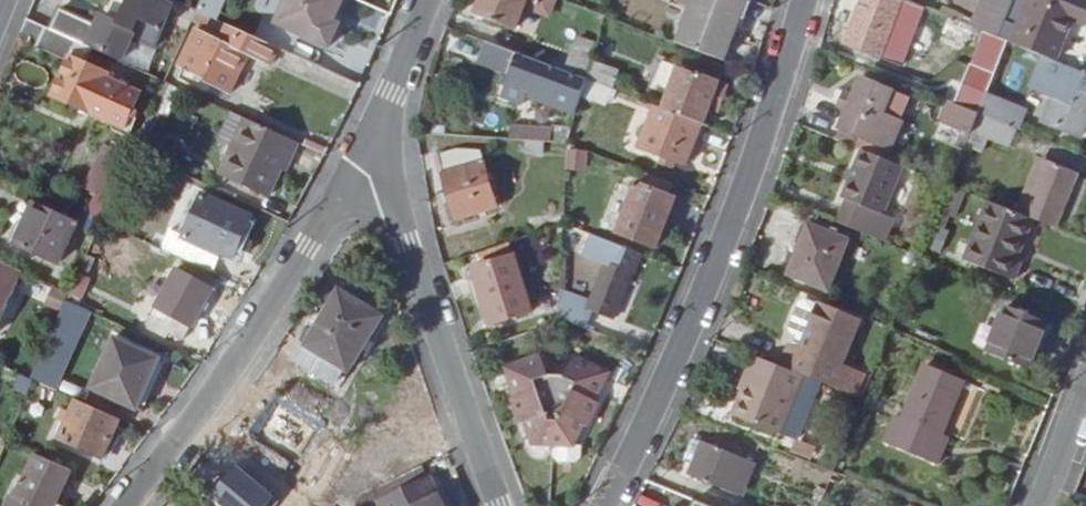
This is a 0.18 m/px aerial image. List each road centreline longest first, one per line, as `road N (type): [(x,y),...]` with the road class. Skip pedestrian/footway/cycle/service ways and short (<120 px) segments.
road 1 (residential): [(605,505),(715,262),(803,0)]
road 2 (residential): [(128,505),(220,383),(357,167),(383,145)]
road 3 (residential): [(383,145),(502,505)]
road 4 (residential): [(383,145),(385,116),(426,0)]
road 5 (residential): [(1085,386),(1037,505)]

